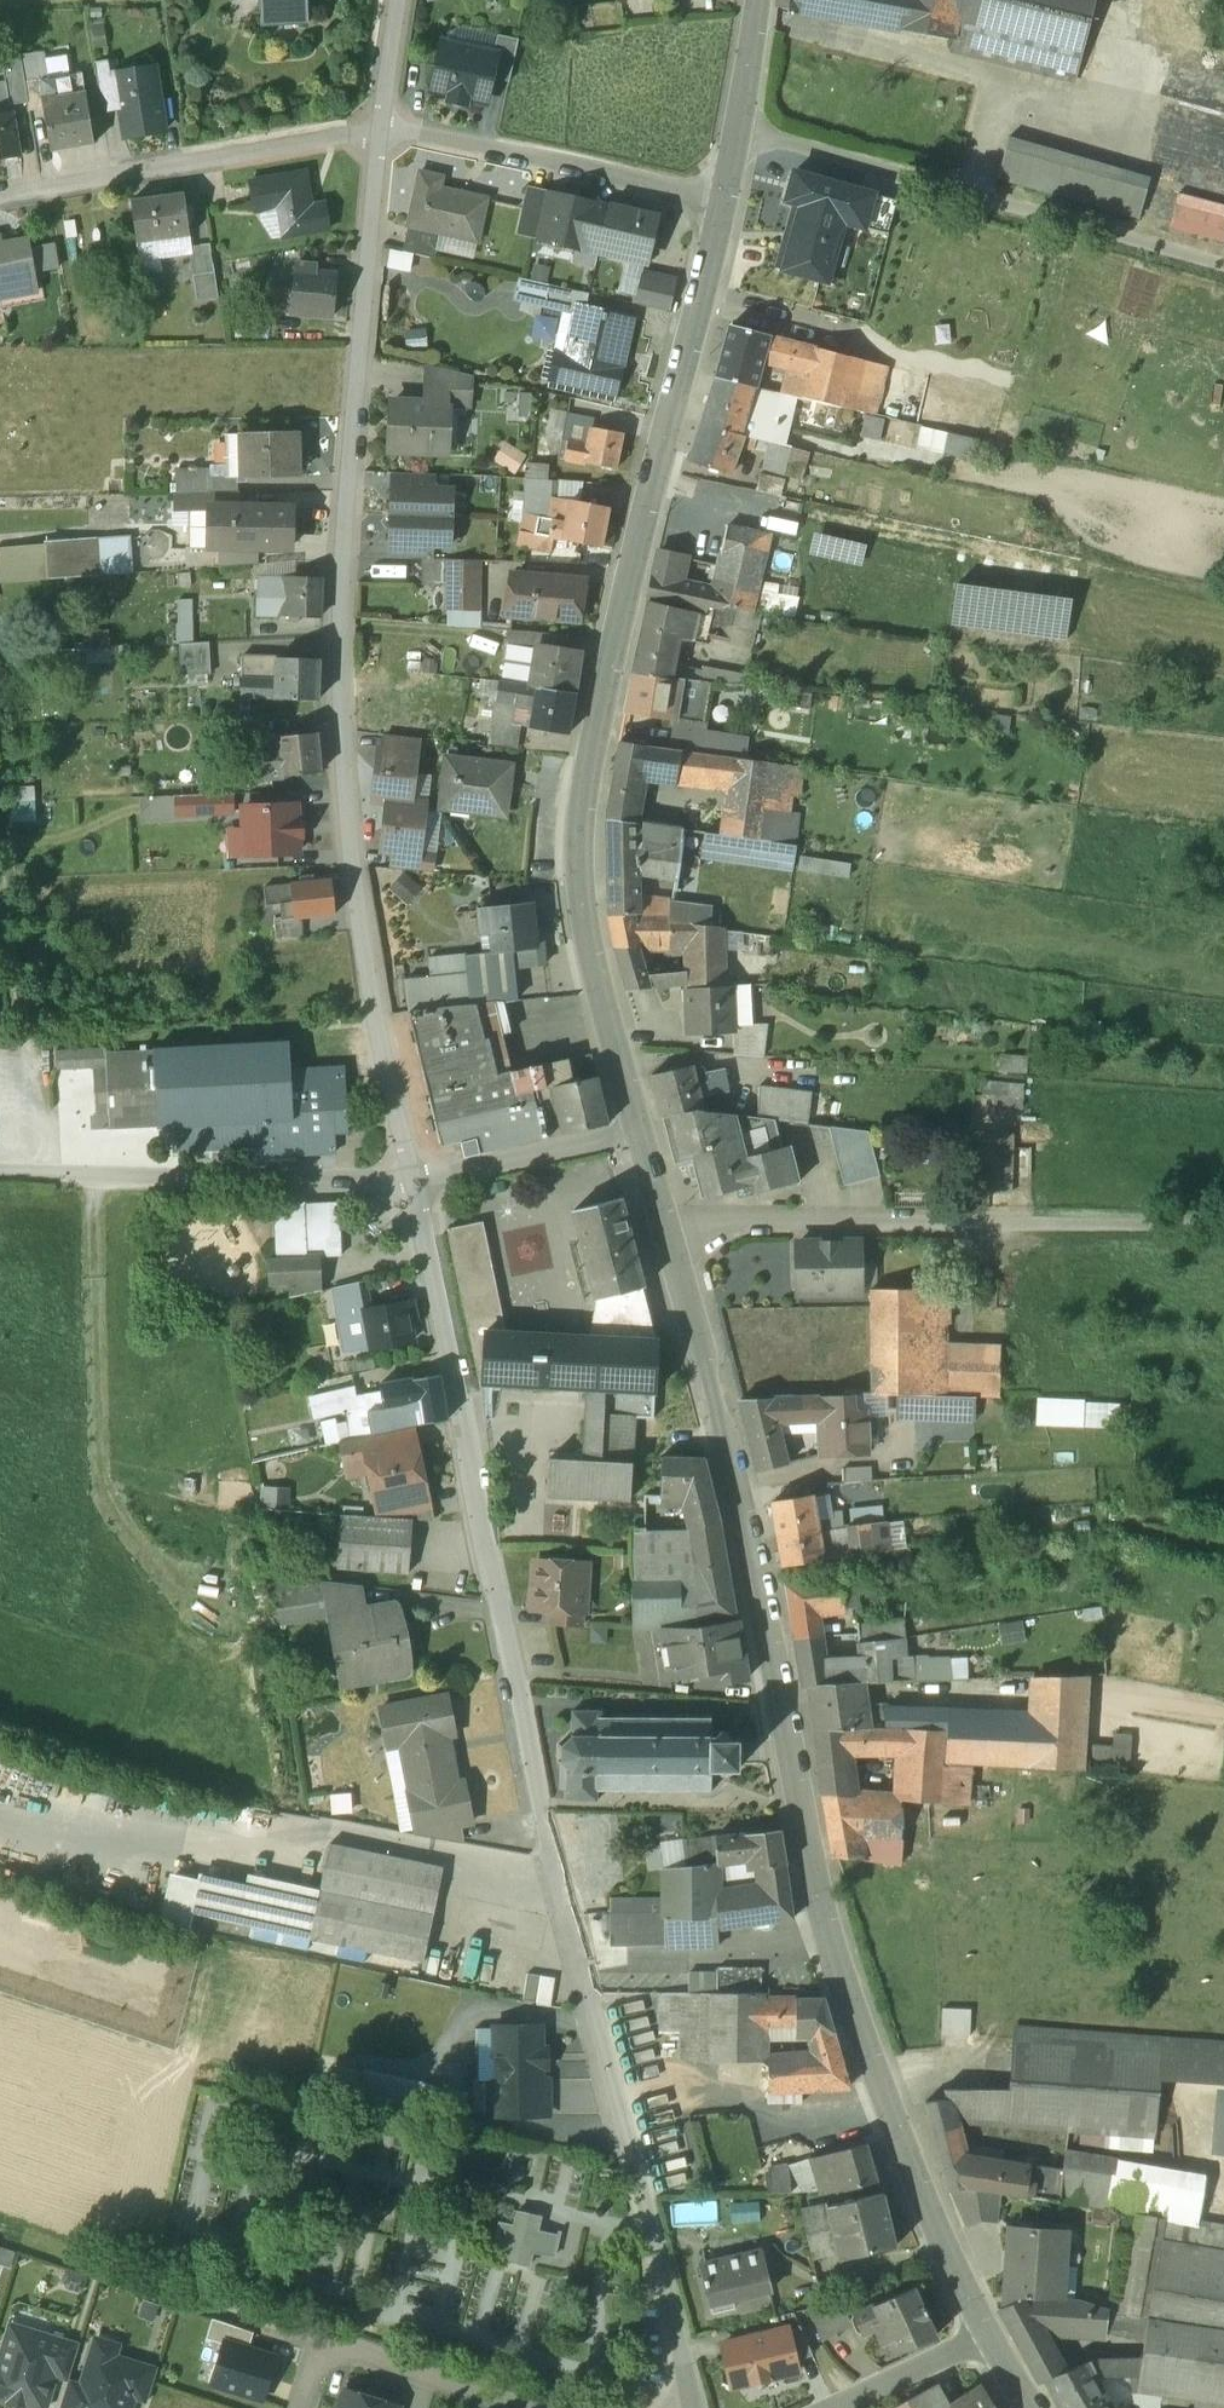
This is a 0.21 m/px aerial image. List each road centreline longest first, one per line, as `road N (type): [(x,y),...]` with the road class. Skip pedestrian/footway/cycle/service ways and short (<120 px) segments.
road 1 (tertiary): [(637,1132),(707,1344),(844,1970),(943,2257),(993,2335)]
road 2 (residential): [(412,1179),(547,1868),(688,2407)]
road 3 (residential): [(377,131),(335,660),(339,762),(412,1179)]
road 4 (tertiary): [(724,200),(589,759),(581,866),(637,1132)]
road 5 (track): [(1223,1226),(665,1225)]
road 6 (track): [(90,1173),(104,1500),(216,1639)]
road 7 (track): [(738,134),(1223,267)]
road 8 (residential): [(0,197),(377,131)]
road 9 (residential): [(377,131),(724,200)]
road 10 (unclassified): [(412,1179),(59,1172)]
road 11 (unclassified): [(0,837),(59,1172)]
road 12 (residential): [(297,2407),(319,2337),(519,2407)]
road 13 (unclassified): [(637,1132),(412,1179)]
road 14 (tertiary): [(757,0),(724,200)]
road 15 (residential): [(993,2335),(831,2407)]
road 16 (residential): [(396,0),(377,131)]
road 17 (track): [(1223,1725),(1094,1703)]

